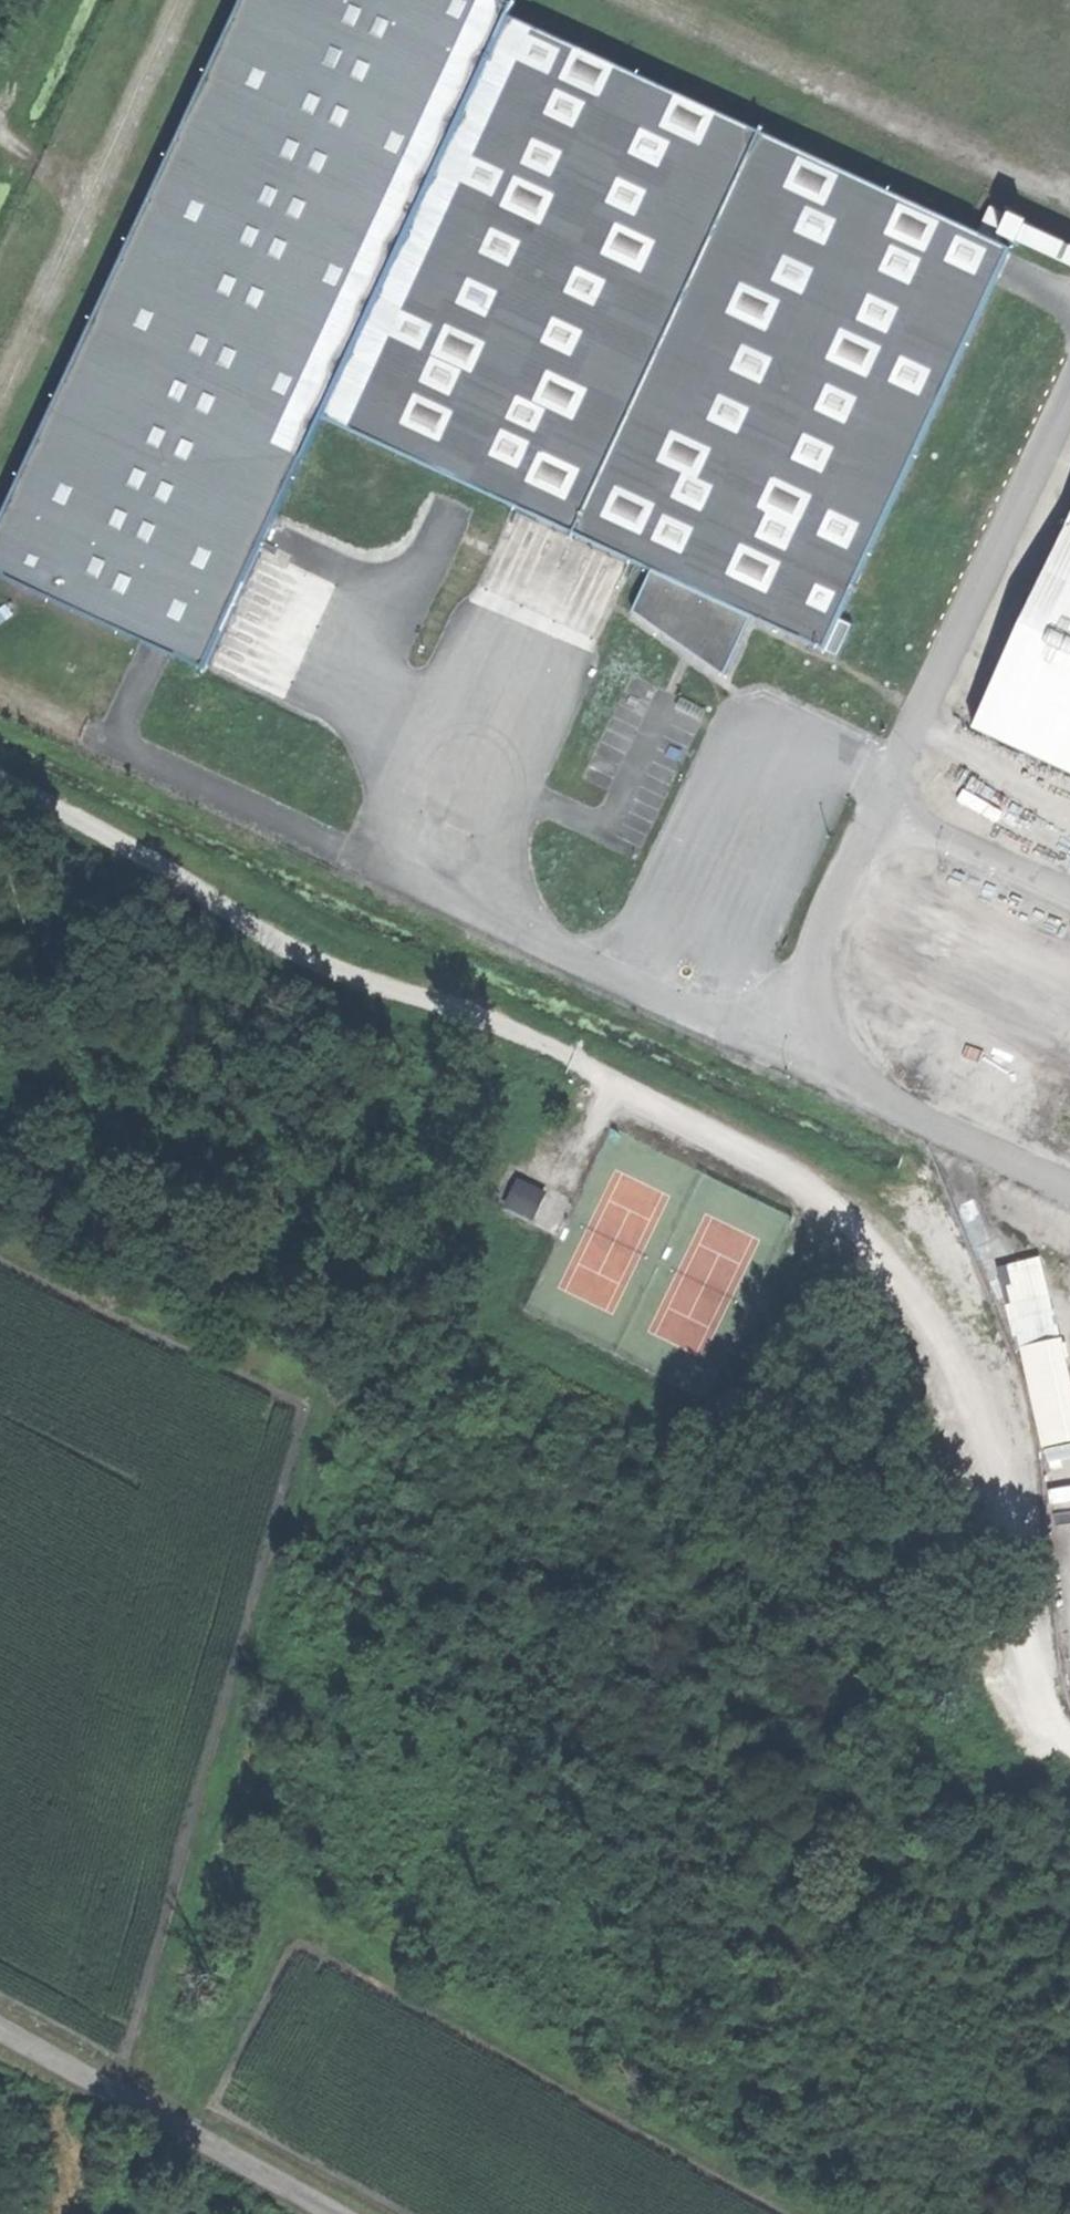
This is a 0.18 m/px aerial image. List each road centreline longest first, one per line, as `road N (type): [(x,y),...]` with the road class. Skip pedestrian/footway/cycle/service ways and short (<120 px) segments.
road 1 (track): [(0,788),(135,854),(290,953),(490,1021),(818,1177),(876,1223),(935,1306),(972,1384),(1003,1486),(1046,1713),(1069,1737)]

